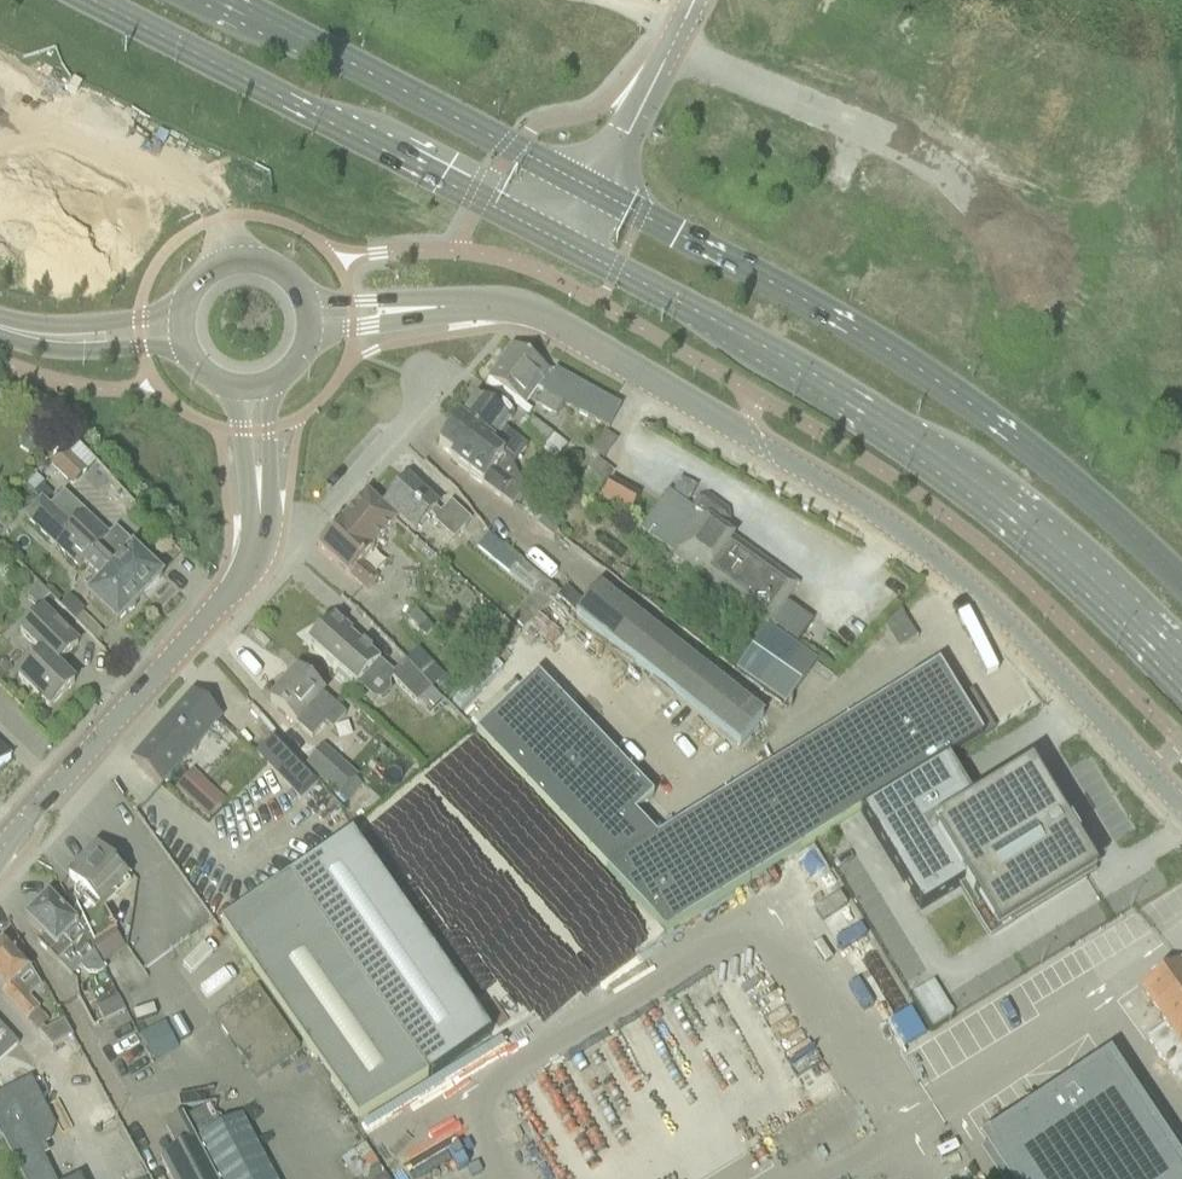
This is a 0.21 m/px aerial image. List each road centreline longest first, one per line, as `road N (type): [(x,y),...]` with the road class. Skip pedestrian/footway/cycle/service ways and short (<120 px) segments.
road 1 (tertiary): [(454,306),(522,308),(554,321),(878,515),(993,608),(1181,809)]
road 2 (secondary): [(561,242),(933,454),(1014,511),(1181,671)]
road 3 (secondary): [(1181,580),(1053,467),(904,363),(594,186)]
road 4 (secondary): [(87,0),(561,242)]
road 5 (secondary): [(594,186),(234,0)]
road 6 (tertiary): [(0,852),(253,561)]
road 7 (residential): [(424,380),(420,406),(289,548),(271,563),(253,561)]
road 8 (tertiary): [(307,300),(280,269),(239,260),(201,277),(181,313)]
road 9 (tertiary): [(454,306),(307,300)]
road 10 (tertiary): [(312,331),(454,306)]
road 11 (tertiary): [(258,525),(273,385)]
road 12 (tertiary): [(230,389),(258,525)]
road 13 (tertiary): [(63,339),(98,352),(184,348)]
road 14 (tertiary): [(181,313),(102,324),(63,339)]
road 15 (unclassified): [(655,82),(594,186)]

